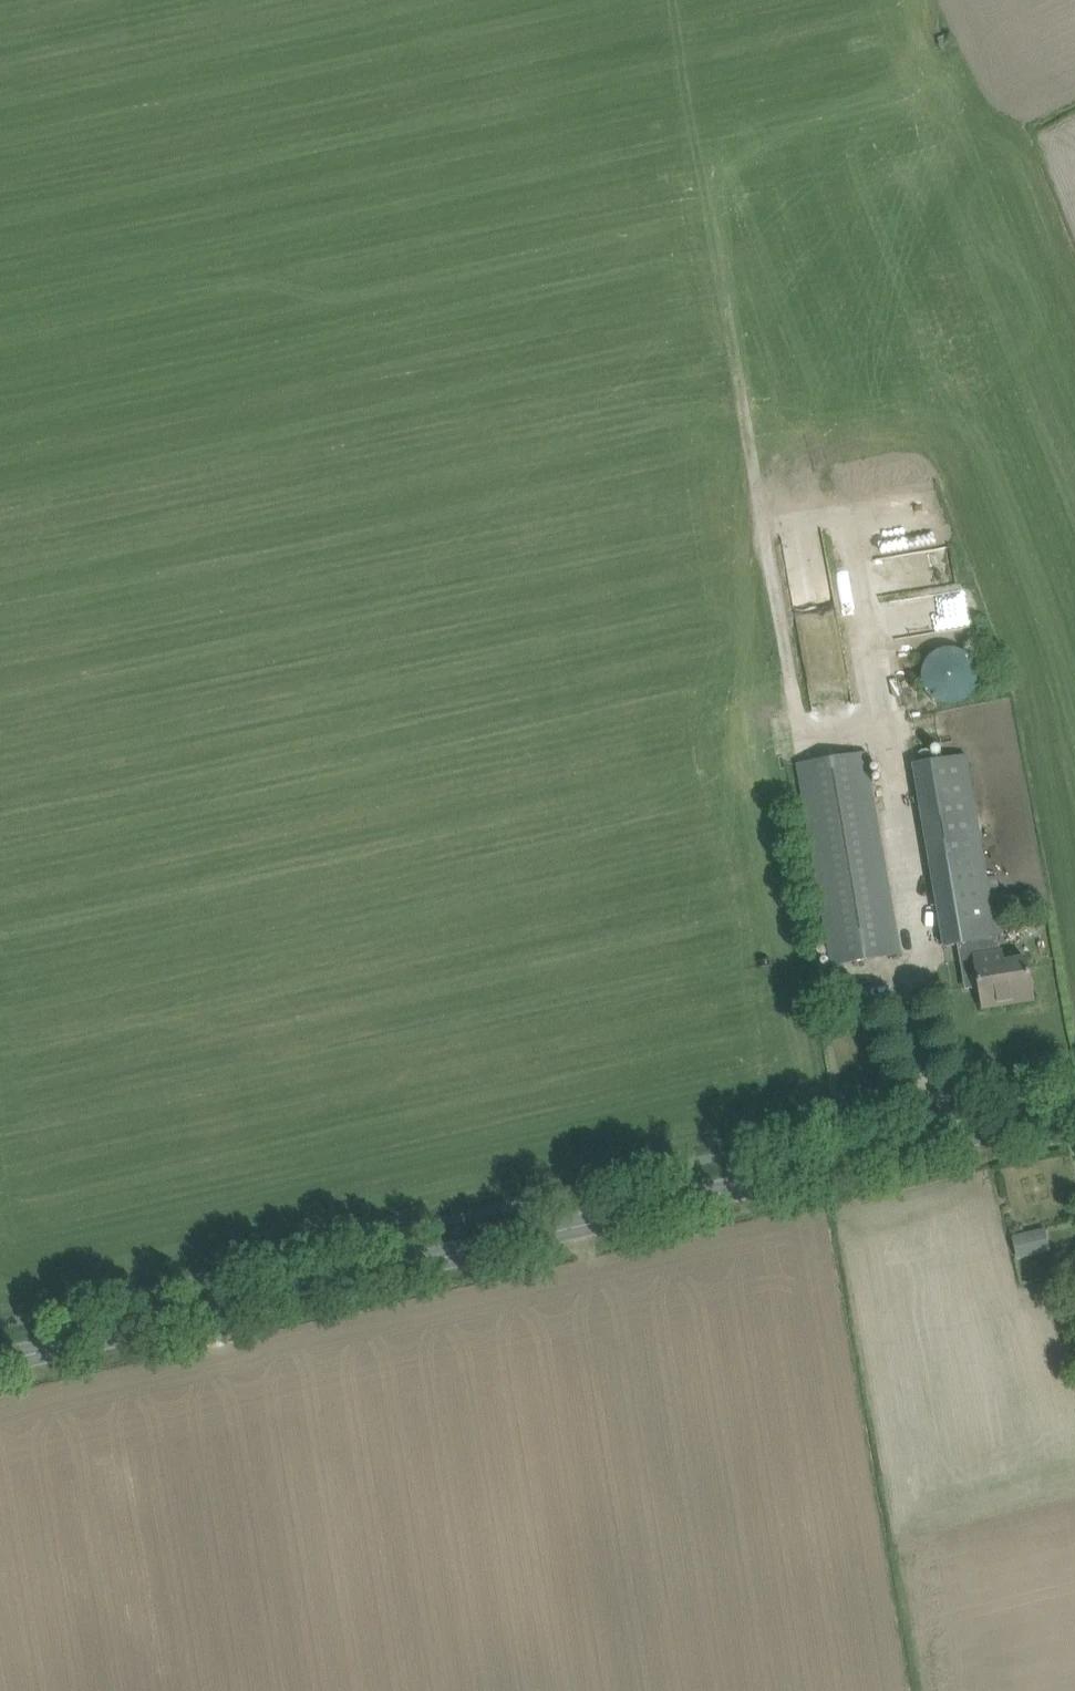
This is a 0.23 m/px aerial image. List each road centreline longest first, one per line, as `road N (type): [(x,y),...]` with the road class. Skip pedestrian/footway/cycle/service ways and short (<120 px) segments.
road 1 (tertiary): [(0,1361),(1074,1110)]

